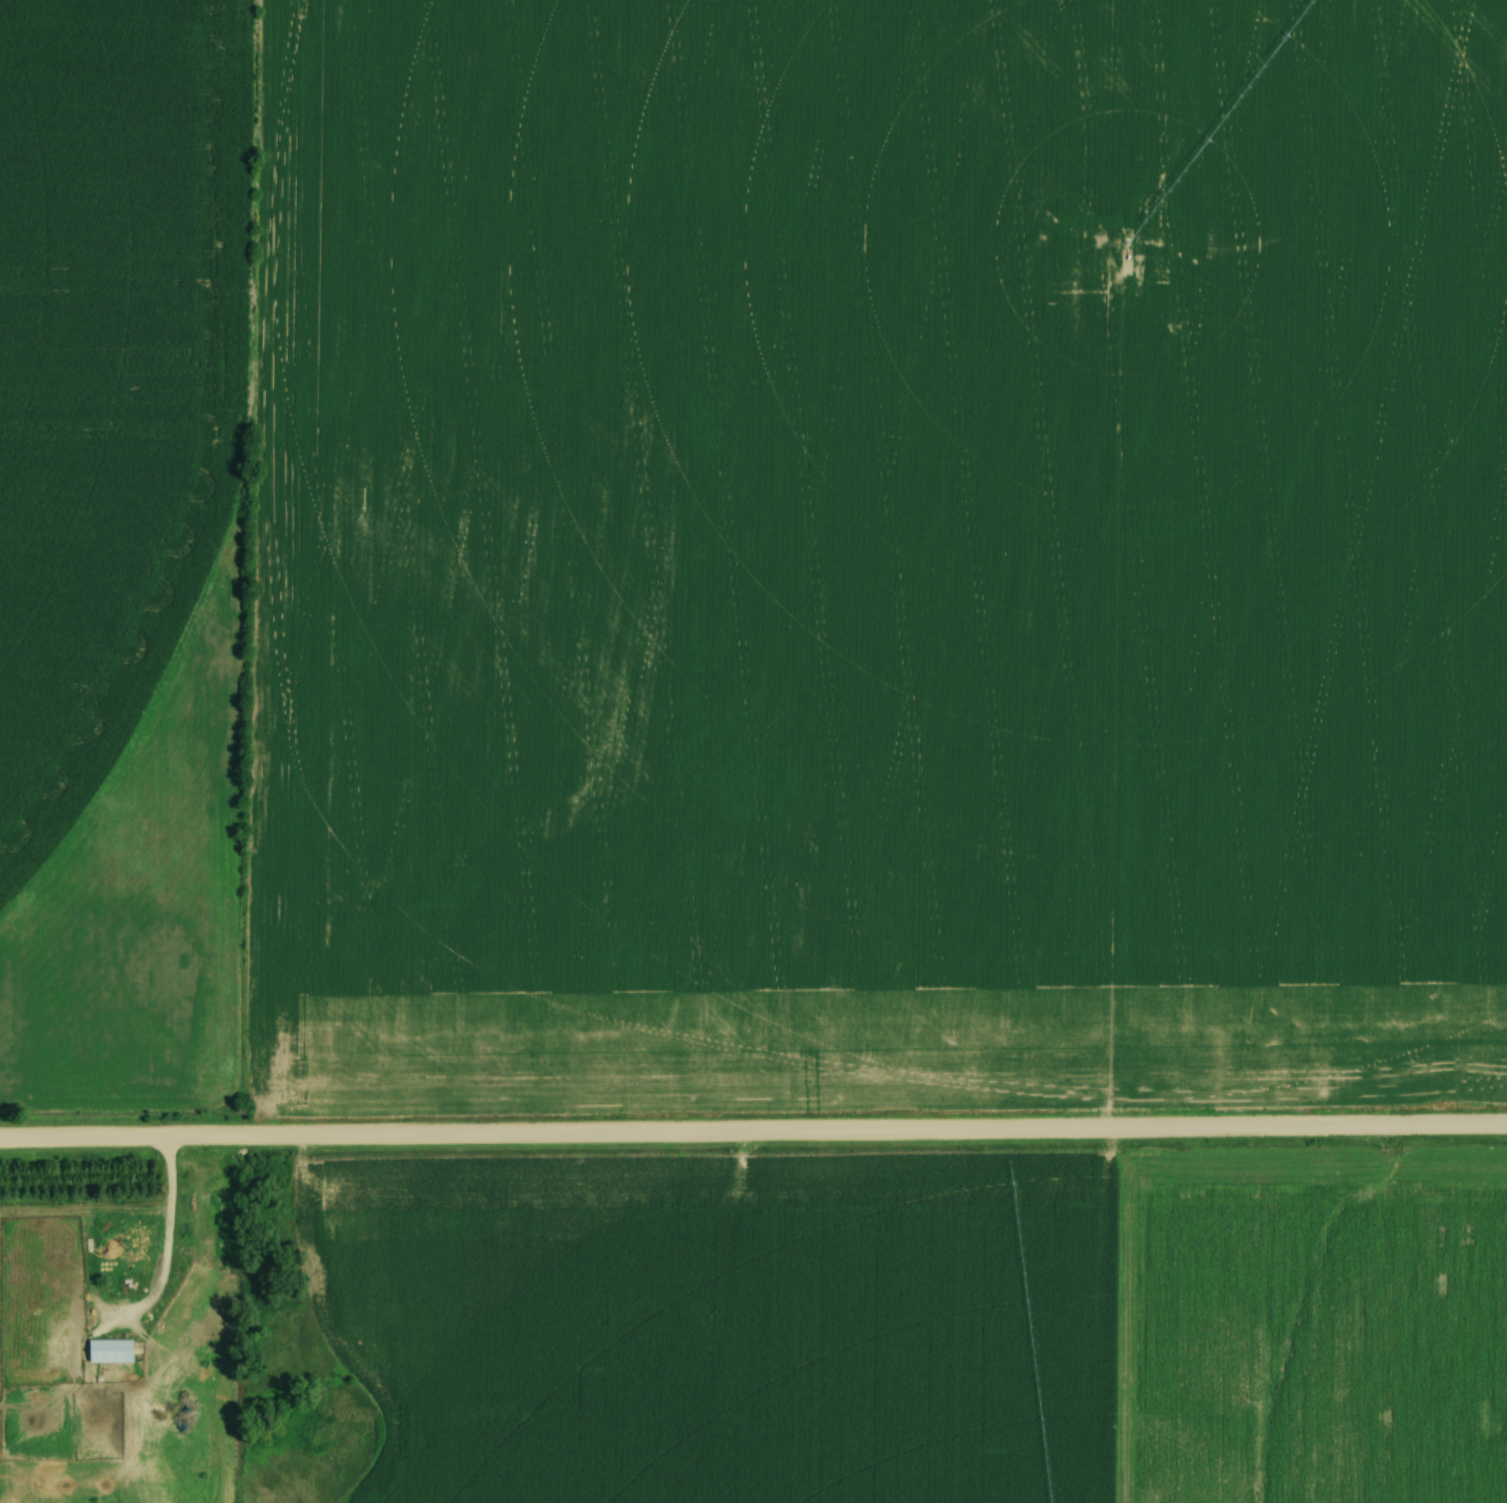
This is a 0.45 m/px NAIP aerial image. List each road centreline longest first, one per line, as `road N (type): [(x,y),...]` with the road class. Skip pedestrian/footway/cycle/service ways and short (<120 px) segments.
road 1 (tertiary): [(0,1137),(1506,1115)]
road 2 (track): [(167,1135),(170,1190),(159,1279),(145,1304),(120,1321)]

